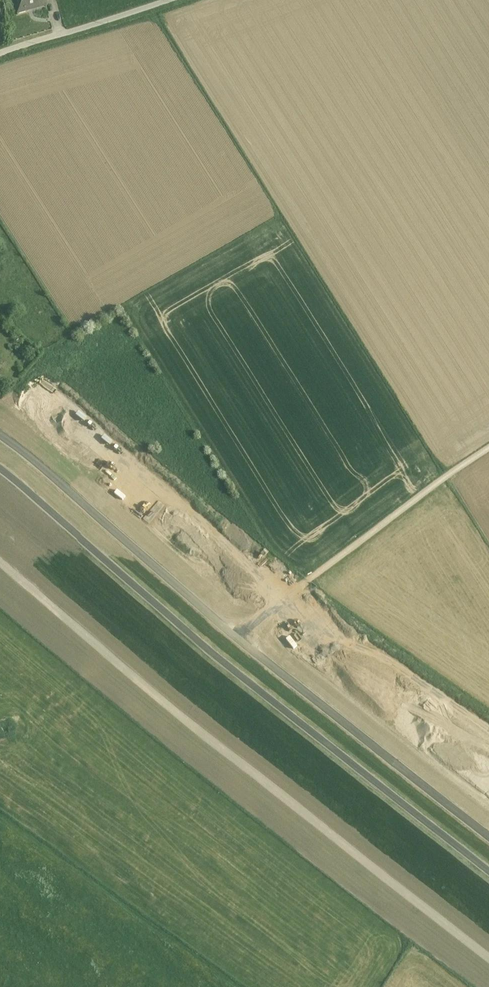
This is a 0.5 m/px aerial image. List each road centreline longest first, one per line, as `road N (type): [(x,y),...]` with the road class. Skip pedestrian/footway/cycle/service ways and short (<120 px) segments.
road 1 (track): [(488,958),(0,562)]
road 2 (unclassified): [(237,636),(488,836)]
road 3 (unclassified): [(488,446),(237,636)]
road 4 (unclassified): [(0,436),(237,636)]
road 5 (unclassified): [(0,54),(178,0)]

